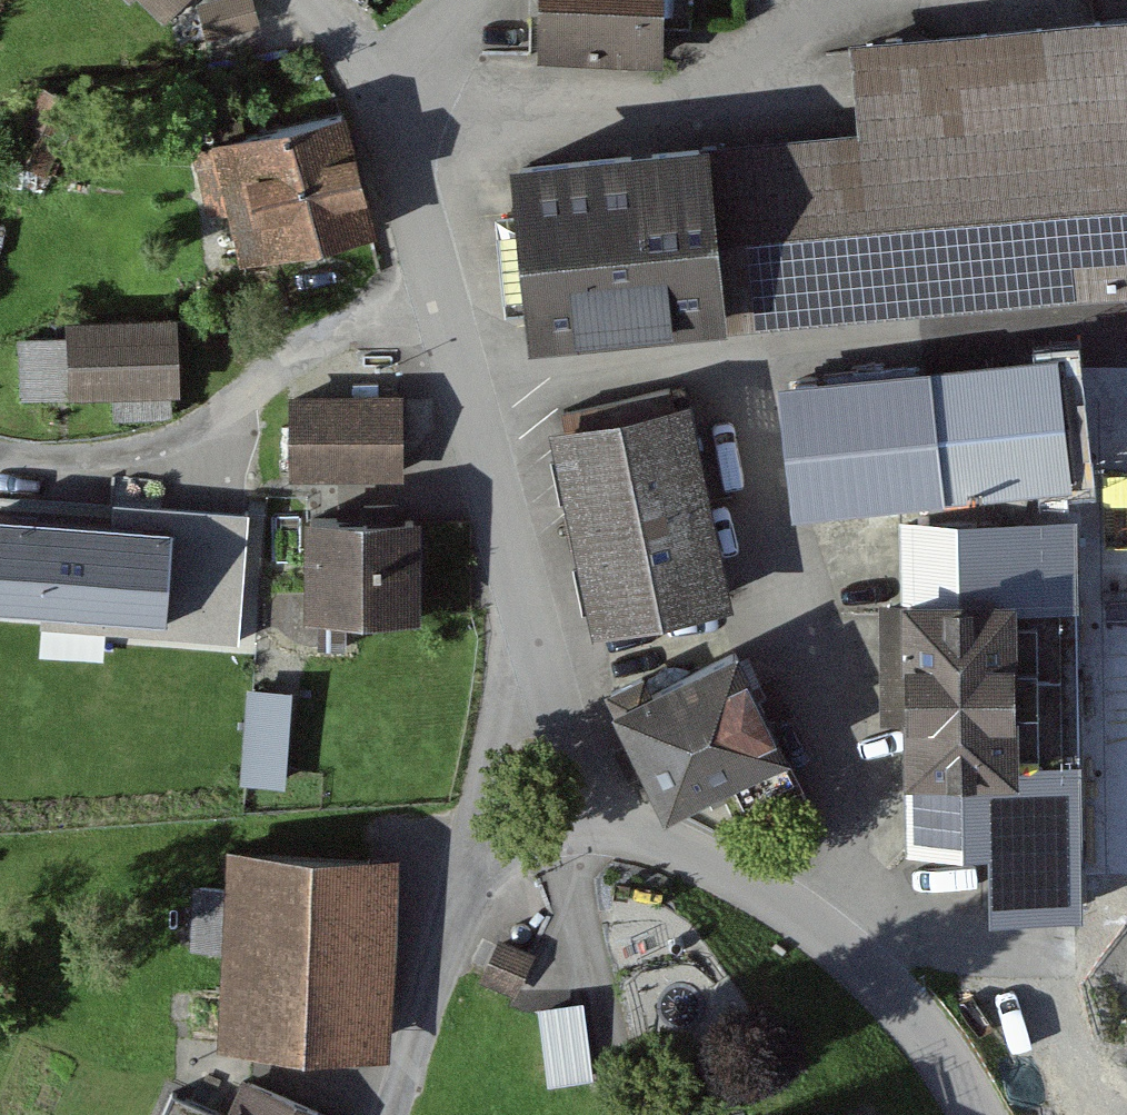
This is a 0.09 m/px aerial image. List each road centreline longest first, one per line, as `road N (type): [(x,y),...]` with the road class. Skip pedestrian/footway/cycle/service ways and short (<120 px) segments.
road 1 (tertiary): [(392,94),(517,544),(537,653)]
road 2 (tertiary): [(638,819),(831,937),(912,1006),(986,1114)]
road 3 (unclassified): [(468,880),(392,1114)]
road 4 (unclassified): [(537,653),(468,880)]
road 5 (tertiary): [(537,653),(592,761),(638,819)]
road 6 (unclassified): [(468,880),(561,828),(638,819)]
road 7 (unclassified): [(302,0),(392,94)]

